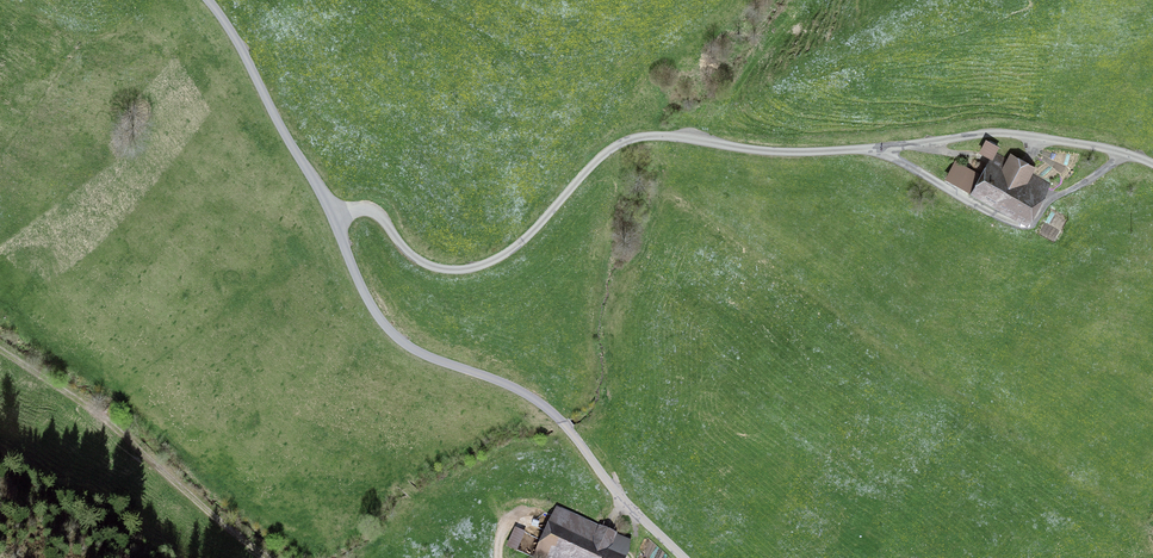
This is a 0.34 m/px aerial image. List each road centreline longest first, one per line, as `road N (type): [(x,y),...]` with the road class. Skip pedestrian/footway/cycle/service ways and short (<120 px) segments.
road 1 (track): [(1152,164),(1009,135),(785,152),(649,136),(606,153),(504,255),(456,270),(416,258),(375,213),(330,211)]
road 2 (track): [(683,557),(544,406),(409,347),(383,324),(330,211),(208,0)]
road 3 (track): [(0,354),(92,414),(266,557)]
road 4 (track): [(1015,227),(874,149)]

